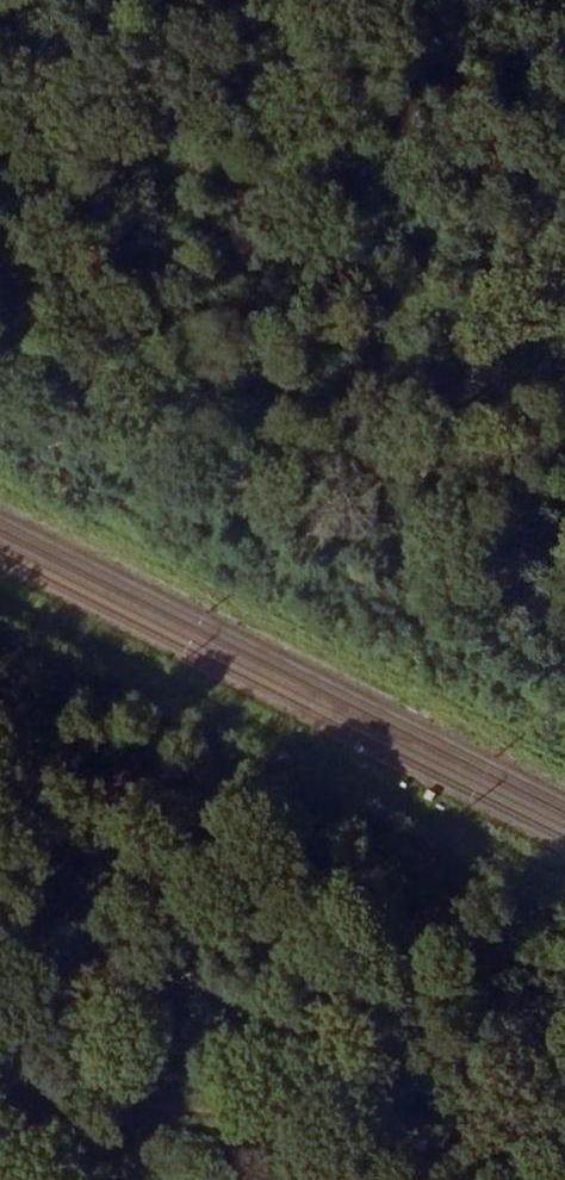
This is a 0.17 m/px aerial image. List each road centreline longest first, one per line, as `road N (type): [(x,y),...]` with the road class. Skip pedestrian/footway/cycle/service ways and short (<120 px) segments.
road 1 (track): [(564,629),(0,360)]

